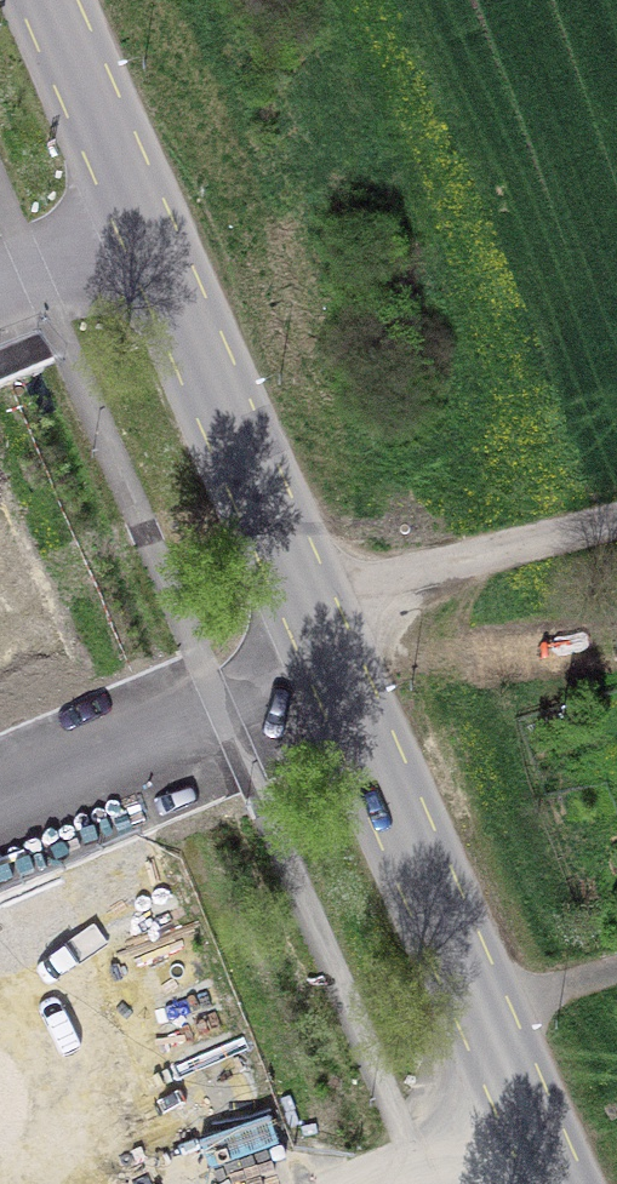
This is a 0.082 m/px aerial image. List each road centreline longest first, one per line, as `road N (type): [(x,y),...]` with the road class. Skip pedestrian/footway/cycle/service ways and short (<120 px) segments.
road 1 (unclassified): [(302,607),(41,0)]
road 2 (unclassified): [(553,1183),(302,607)]
road 3 (unclassified): [(616,530),(302,607)]

